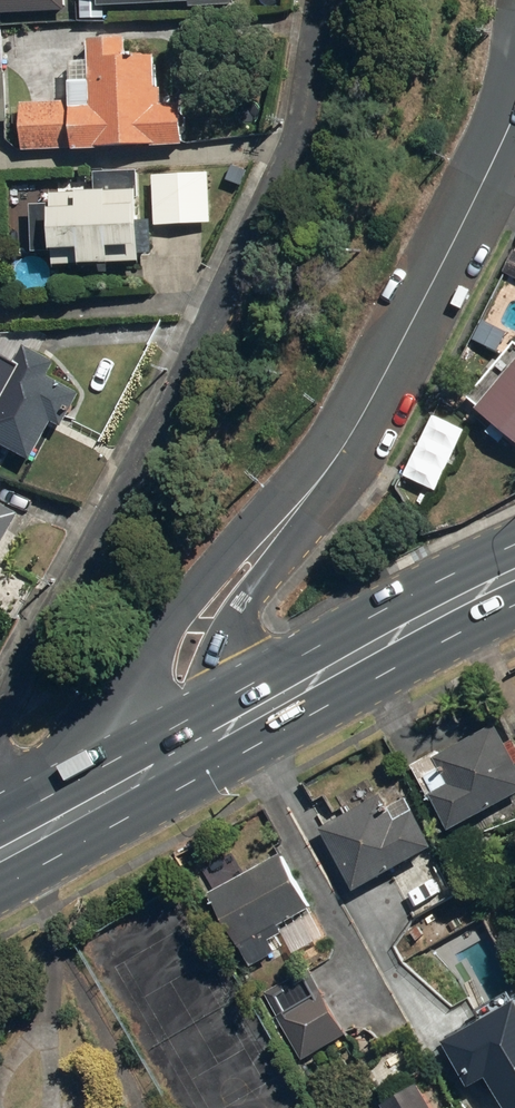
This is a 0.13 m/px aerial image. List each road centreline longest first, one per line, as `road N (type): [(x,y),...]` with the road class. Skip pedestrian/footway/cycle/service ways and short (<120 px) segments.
road 1 (residential): [(391,346),(348,446),(187,629),(165,678),(152,761)]
road 2 (primary): [(514,573),(152,761)]
road 3 (residential): [(391,346),(490,150),(514,50)]
road 4 (primary): [(152,761),(0,852)]

